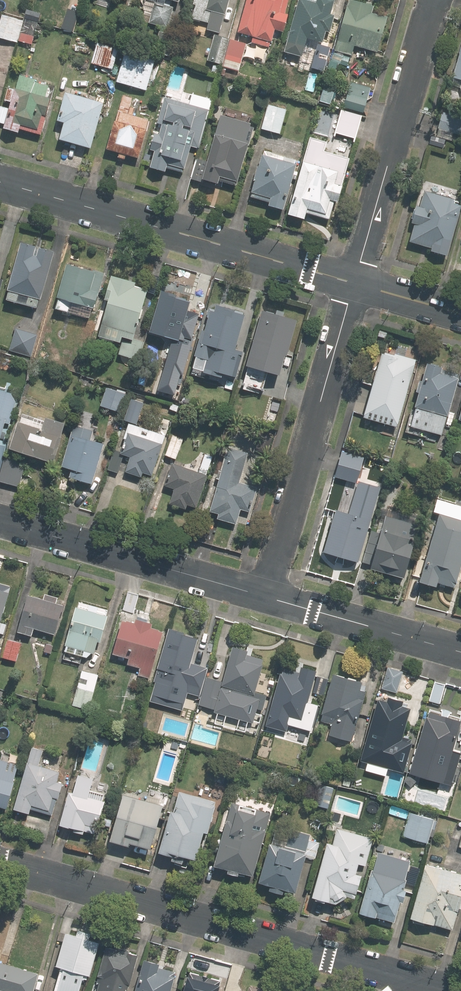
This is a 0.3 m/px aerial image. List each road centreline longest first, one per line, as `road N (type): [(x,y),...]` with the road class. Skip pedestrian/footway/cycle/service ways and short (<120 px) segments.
road 1 (residential): [(0,864),(453,990)]
road 2 (residential): [(355,283),(0,182)]
road 3 (residential): [(355,283),(269,596)]
road 4 (residential): [(435,0),(355,283)]
road 5 (residential): [(269,596),(0,521)]
road 6 (residential): [(460,651),(269,596)]

